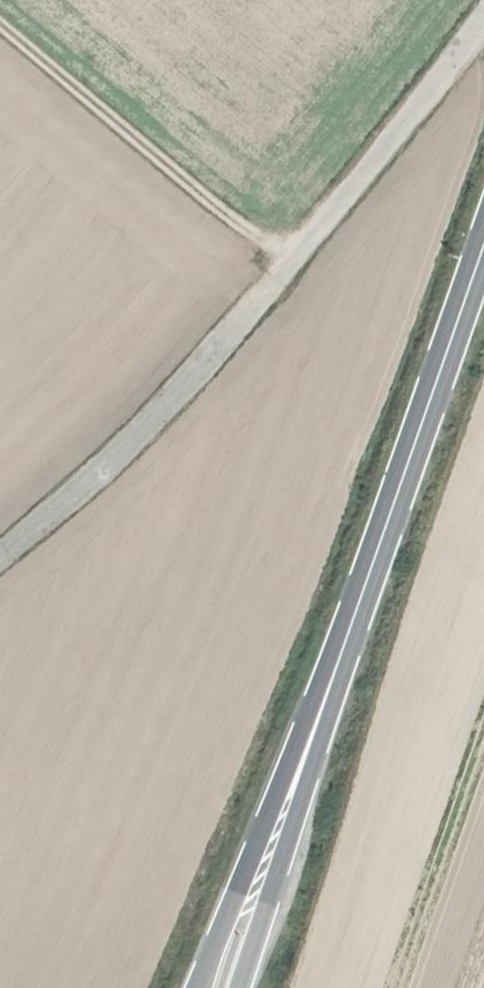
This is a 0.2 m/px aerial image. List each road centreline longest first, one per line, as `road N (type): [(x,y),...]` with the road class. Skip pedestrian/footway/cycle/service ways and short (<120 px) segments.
road 1 (unclassified): [(0,552),(161,409),(483,14)]
road 2 (primary): [(291,789),(483,244)]
road 3 (track): [(295,251),(208,200),(0,24)]
road 4 (primary): [(291,789),(202,987)]
road 5 (primary): [(239,987),(291,789)]

